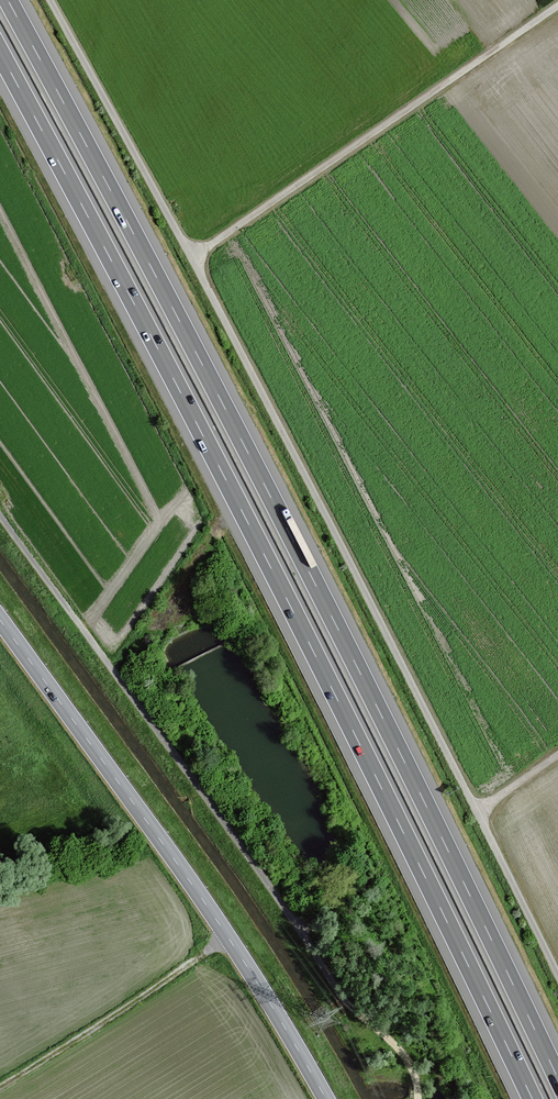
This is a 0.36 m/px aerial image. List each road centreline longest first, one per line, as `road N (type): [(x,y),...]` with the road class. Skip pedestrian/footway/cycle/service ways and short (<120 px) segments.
road 1 (motorway): [(557,1084),(317,591),(6,0)]
road 2 (motorway): [(0,59),(193,421),(529,1098)]
road 3 (track): [(416,1098),(404,1055),(331,985),(0,515)]
road 4 (tertiary): [(0,624),(227,940),(324,1098)]
road 5 (track): [(0,1091),(227,940)]

